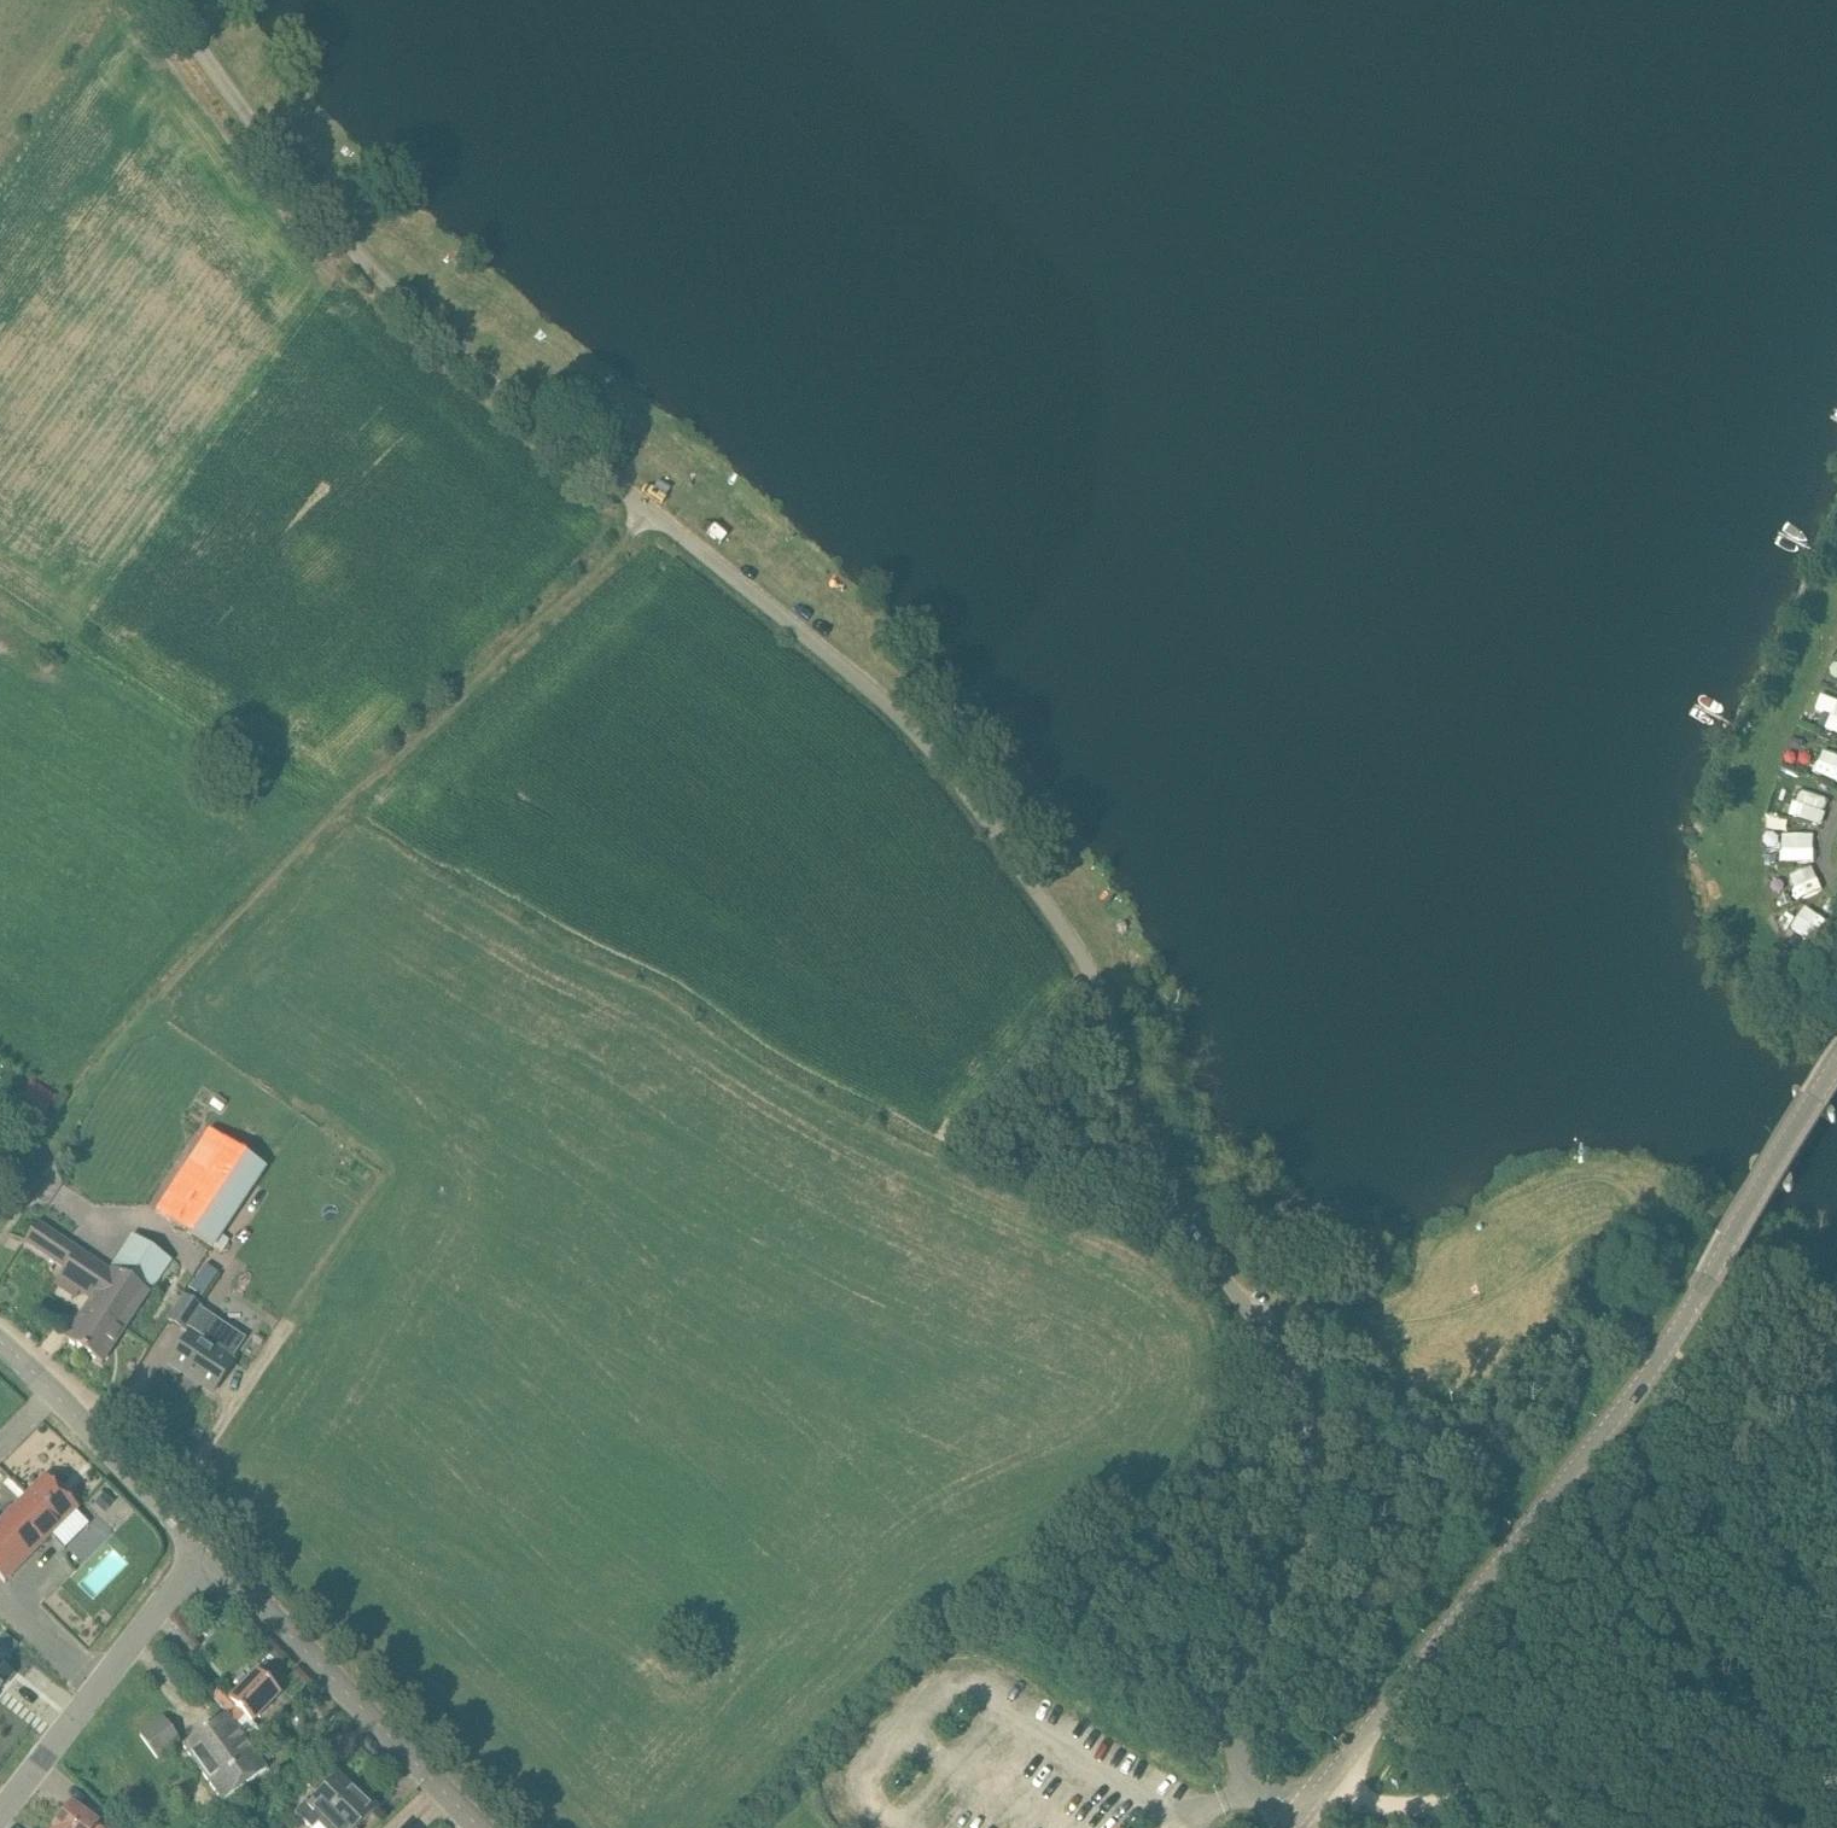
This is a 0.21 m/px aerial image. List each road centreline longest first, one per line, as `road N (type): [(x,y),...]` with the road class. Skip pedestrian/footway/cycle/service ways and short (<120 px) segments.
road 1 (unclassified): [(1301,1814),(1252,1778),(1228,1728),(1233,1691),(1306,1534),(1317,1489),(1311,1408),(1149,1161),(1118,1040),(1080,951),(896,715),(646,513),(383,283),(322,215),(167,0)]
road 2 (track): [(0,1229),(150,998),(646,513)]
road 3 (tertiary): [(1301,1814),(1696,1303),(1836,1078)]
road 4 (tertiary): [(482,1827),(199,1550)]
road 5 (unclassified): [(0,1812),(199,1550)]
road 6 (tertiary): [(199,1550),(0,1341)]

